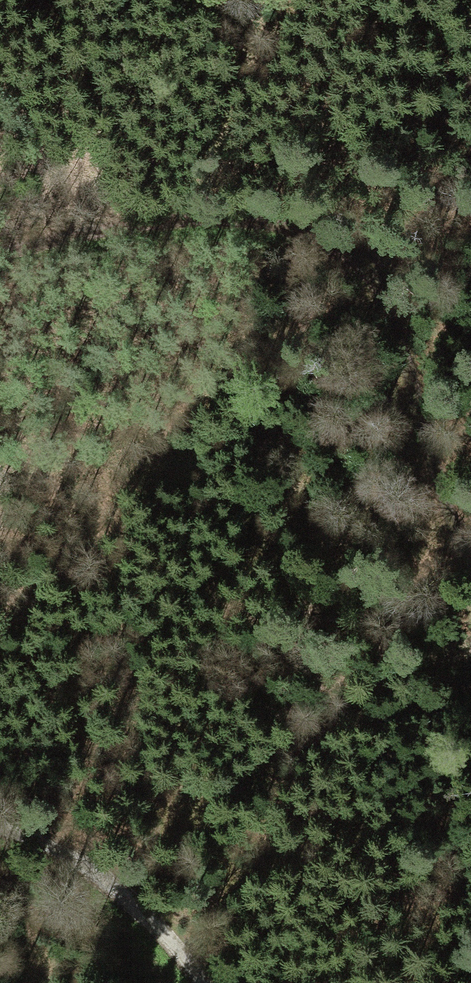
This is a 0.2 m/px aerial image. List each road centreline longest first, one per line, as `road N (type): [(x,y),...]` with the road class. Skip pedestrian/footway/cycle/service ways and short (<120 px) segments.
road 1 (track): [(0,681),(130,475),(347,255)]
road 2 (track): [(347,255),(312,237),(169,224),(0,252)]
road 3 (track): [(347,255),(384,289),(470,580)]
road 4 (track): [(195,982),(152,924),(39,837),(0,826)]

